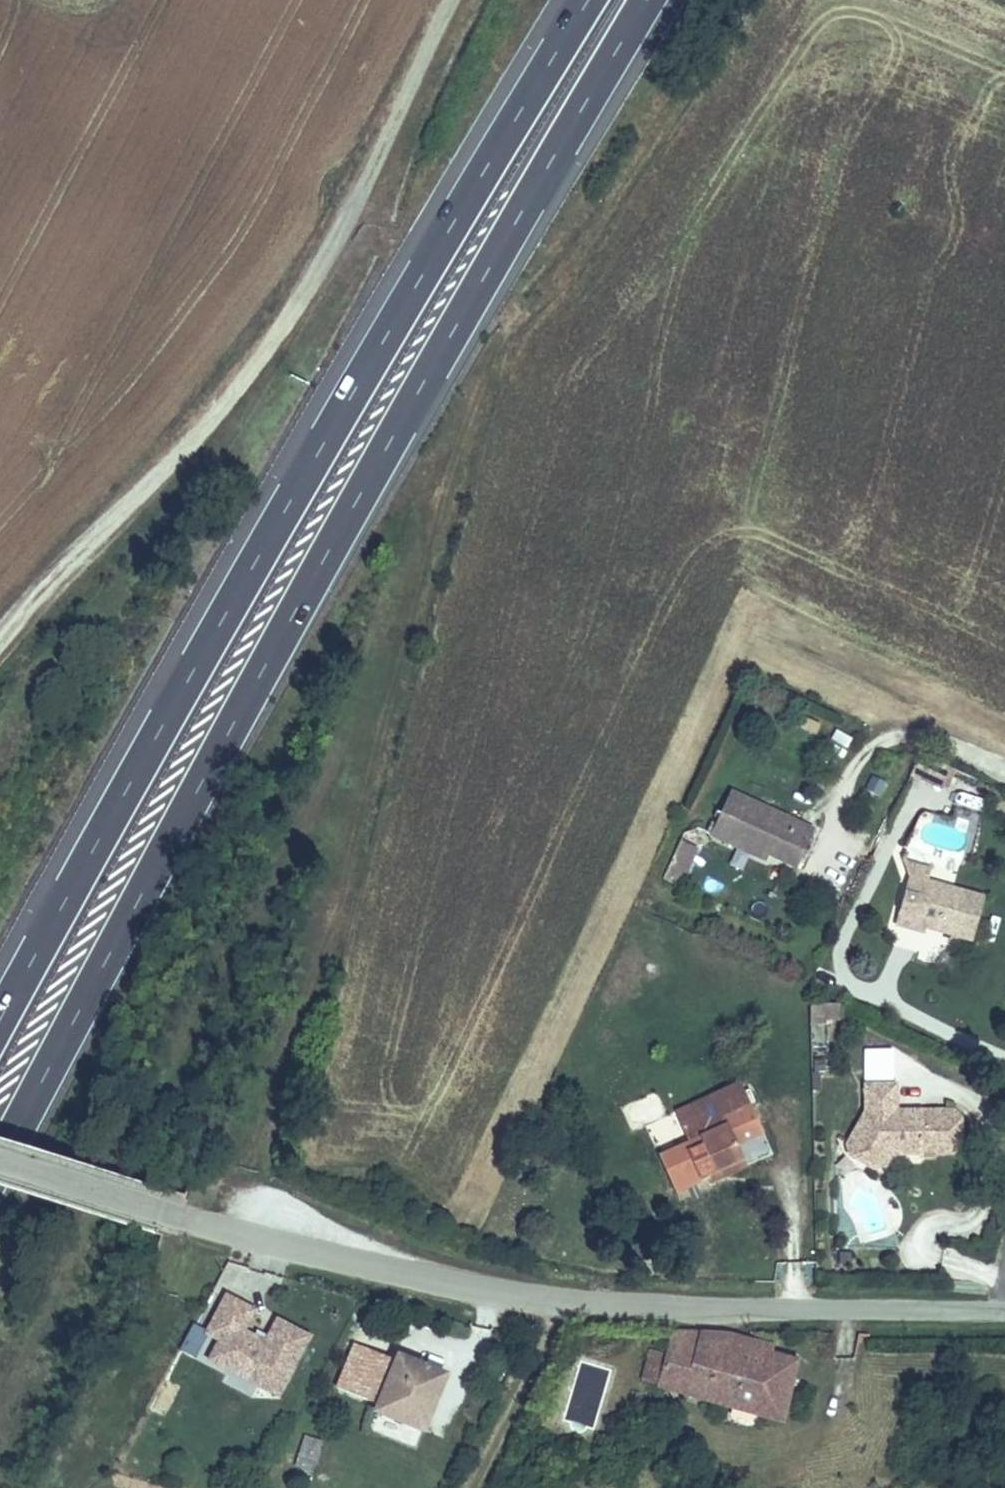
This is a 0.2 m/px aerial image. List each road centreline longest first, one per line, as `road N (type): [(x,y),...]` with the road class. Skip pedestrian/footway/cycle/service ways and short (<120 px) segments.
road 1 (motorway): [(0,1158),(299,602),(648,0)]
road 2 (motorway): [(589,0),(227,610),(0,1017)]
road 3 (unclassified): [(0,1167),(373,1268),(539,1296),(748,1309),(1004,1303)]

